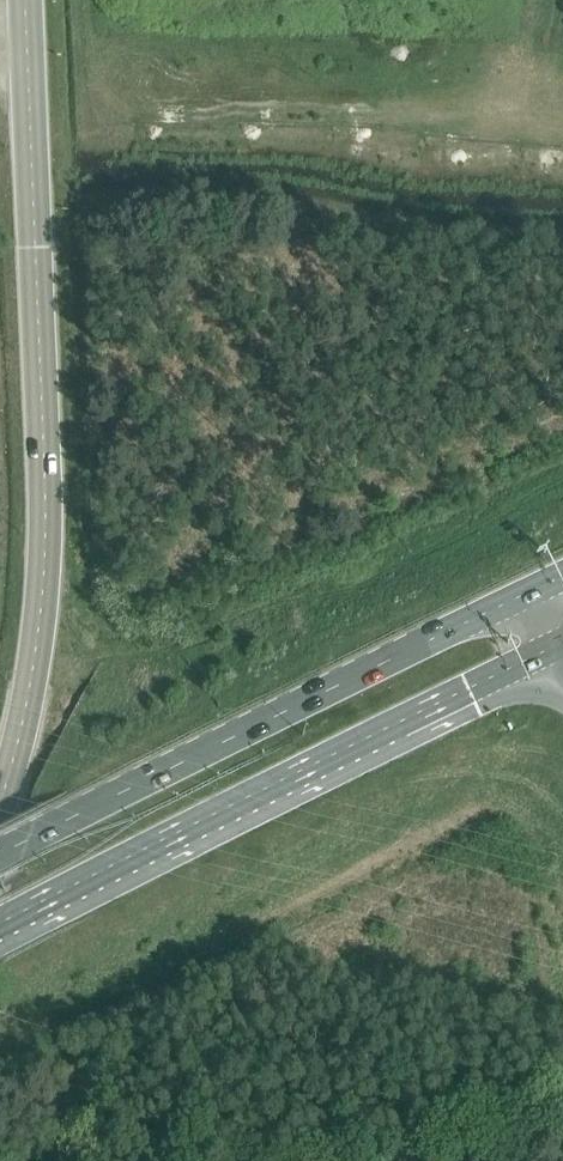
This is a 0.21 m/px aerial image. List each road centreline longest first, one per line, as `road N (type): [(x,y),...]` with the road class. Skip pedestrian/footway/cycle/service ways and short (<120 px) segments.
road 1 (unclassified): [(0,806),(31,679),(44,571),(25,0)]
road 2 (primary): [(0,929),(554,647)]
road 3 (primary): [(550,578),(0,853)]

